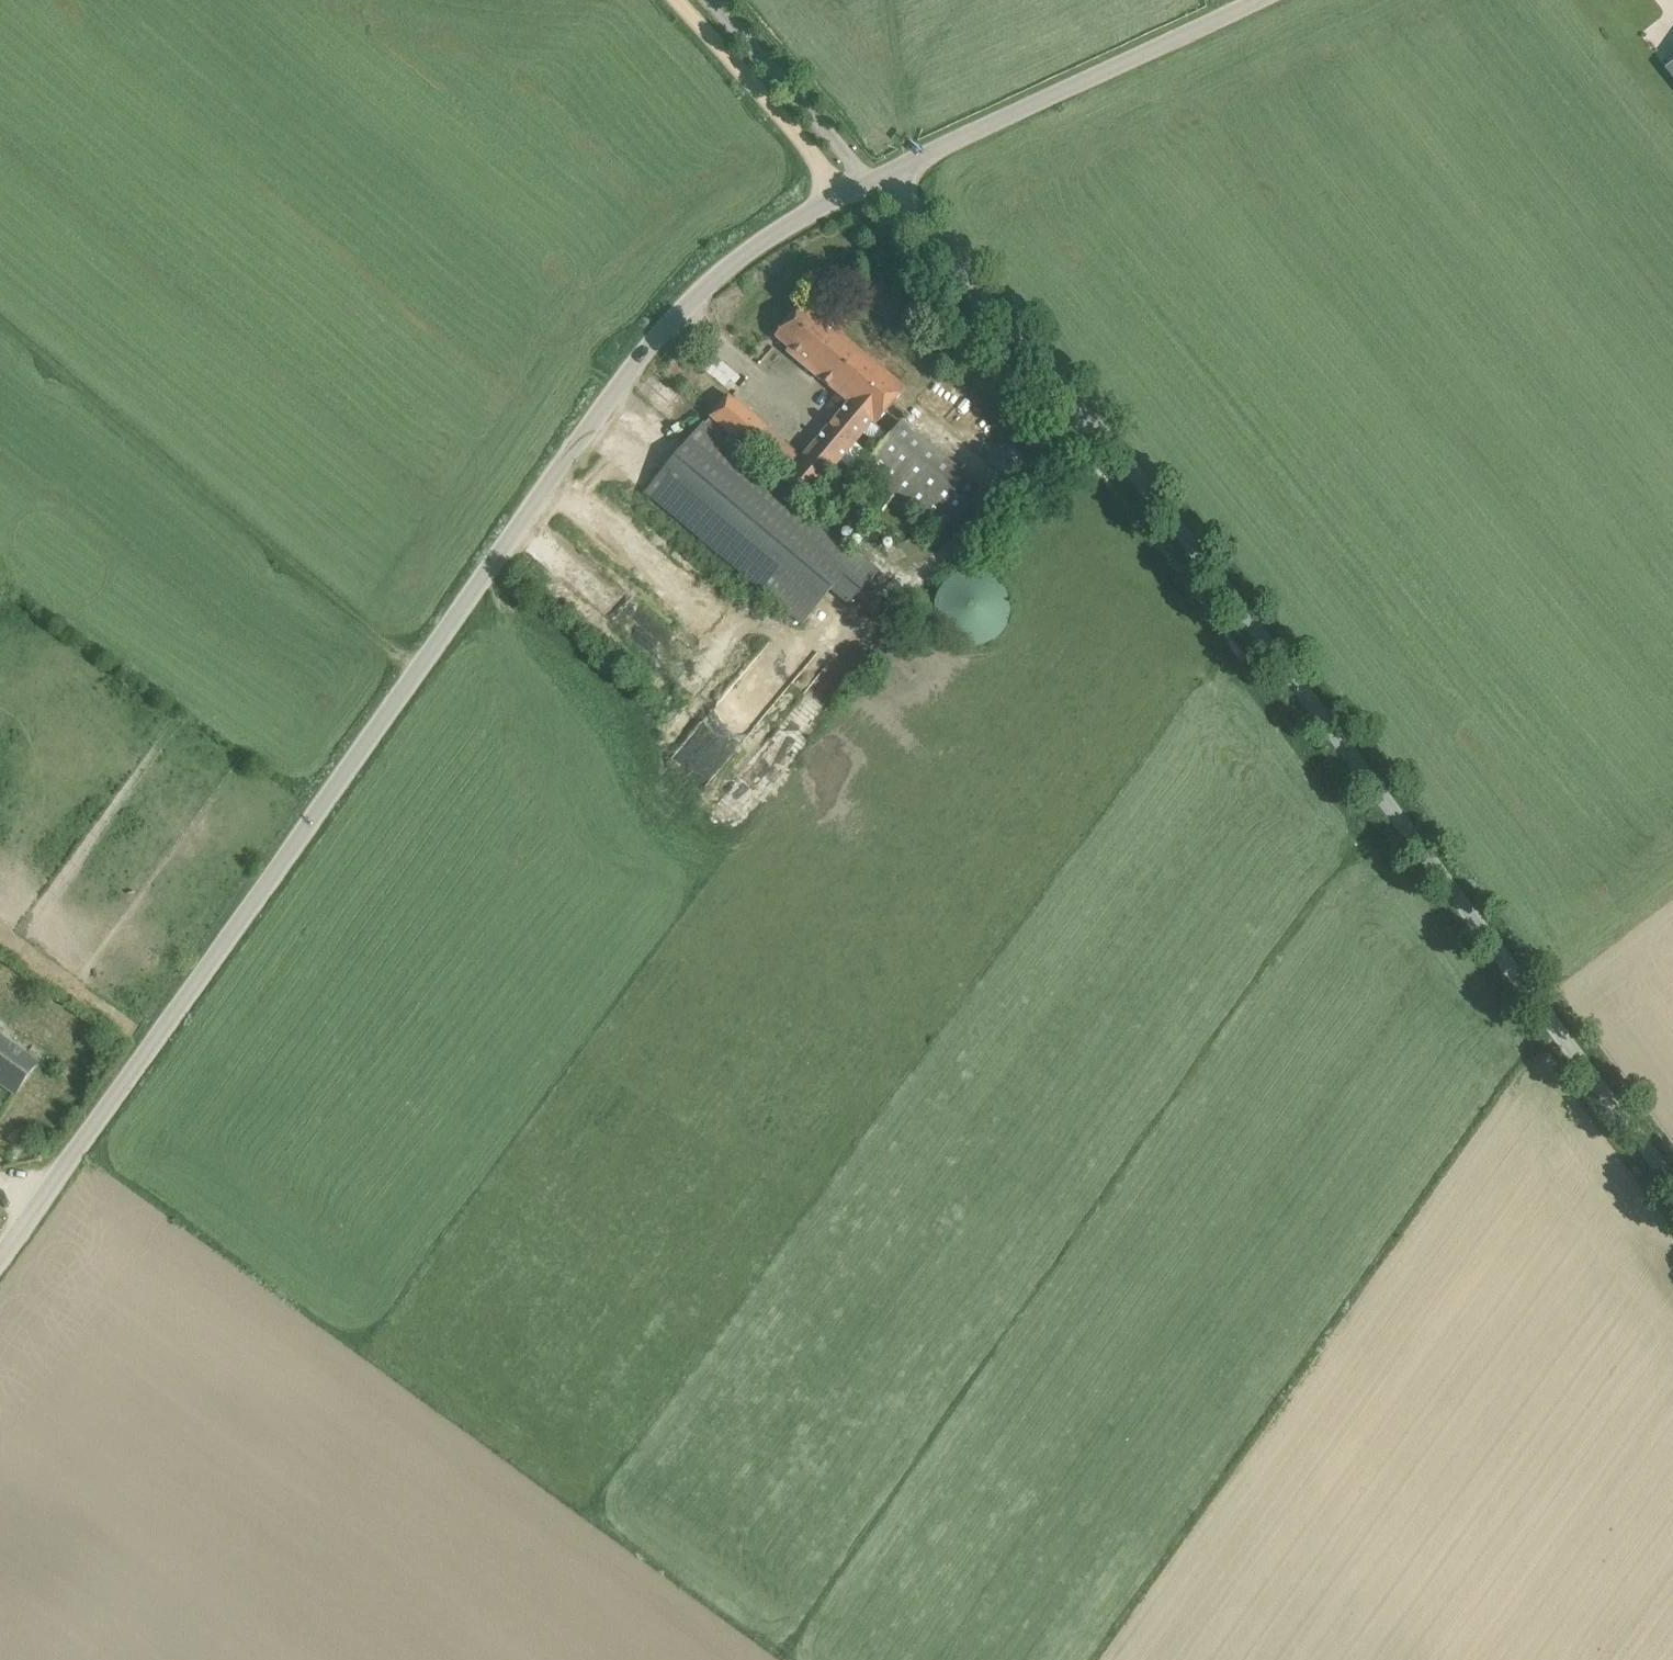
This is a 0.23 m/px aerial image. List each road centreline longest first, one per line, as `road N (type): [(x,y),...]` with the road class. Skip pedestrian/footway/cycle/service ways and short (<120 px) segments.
road 1 (unclassified): [(0,1256),(651,344),(729,265),(845,193)]
road 2 (unclassified): [(1672,1198),(1162,510),(871,181)]
road 3 (track): [(0,319),(420,667)]
road 4 (unclassified): [(871,181),(1260,0)]
road 5 (track): [(675,0),(845,193)]
road 6 (track): [(709,0),(871,181)]

